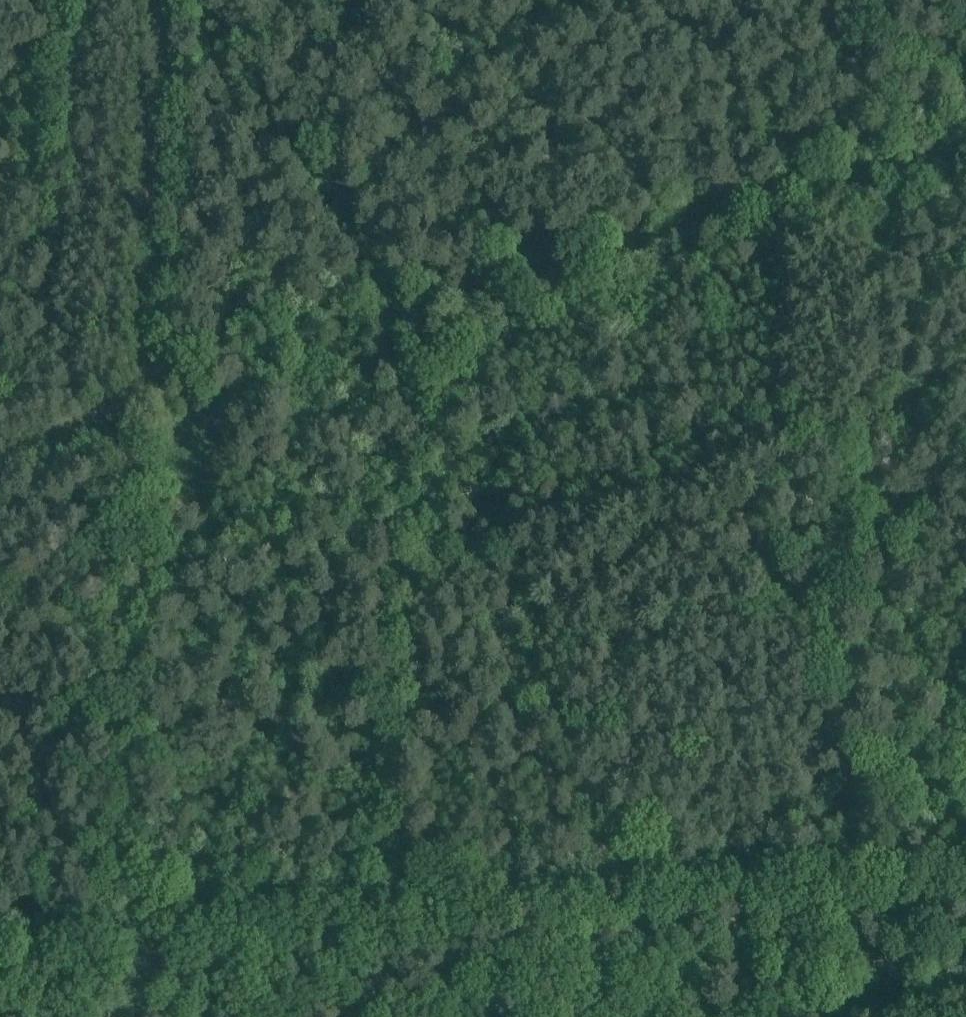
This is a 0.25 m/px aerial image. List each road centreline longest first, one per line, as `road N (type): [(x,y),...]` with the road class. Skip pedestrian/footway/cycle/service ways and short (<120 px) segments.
road 1 (track): [(965,945),(802,1016)]

